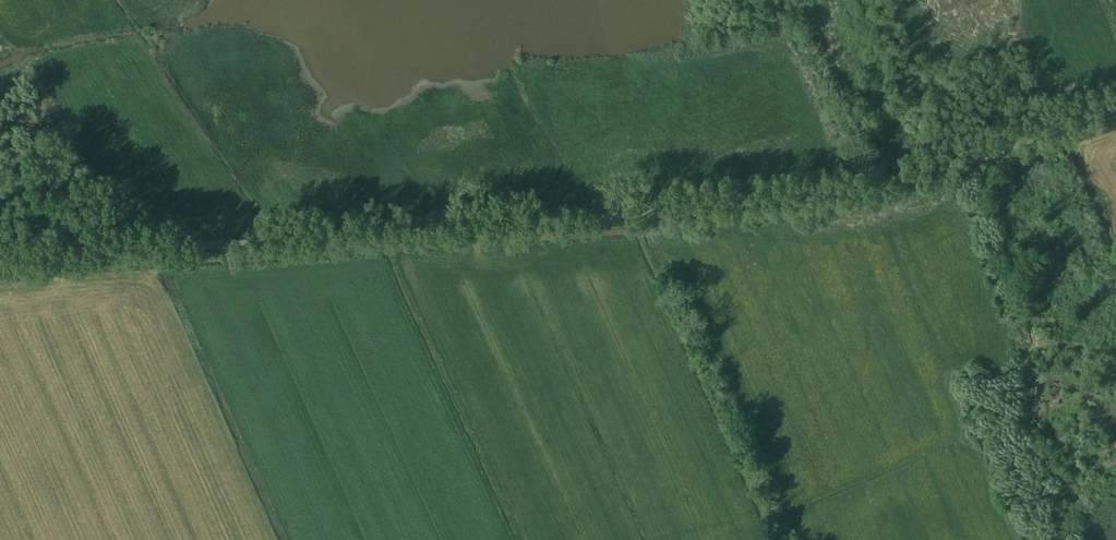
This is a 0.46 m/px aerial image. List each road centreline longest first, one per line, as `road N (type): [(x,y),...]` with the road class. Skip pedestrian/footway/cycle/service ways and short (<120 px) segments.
road 1 (unclassified): [(0,265),(871,190),(1115,107)]

